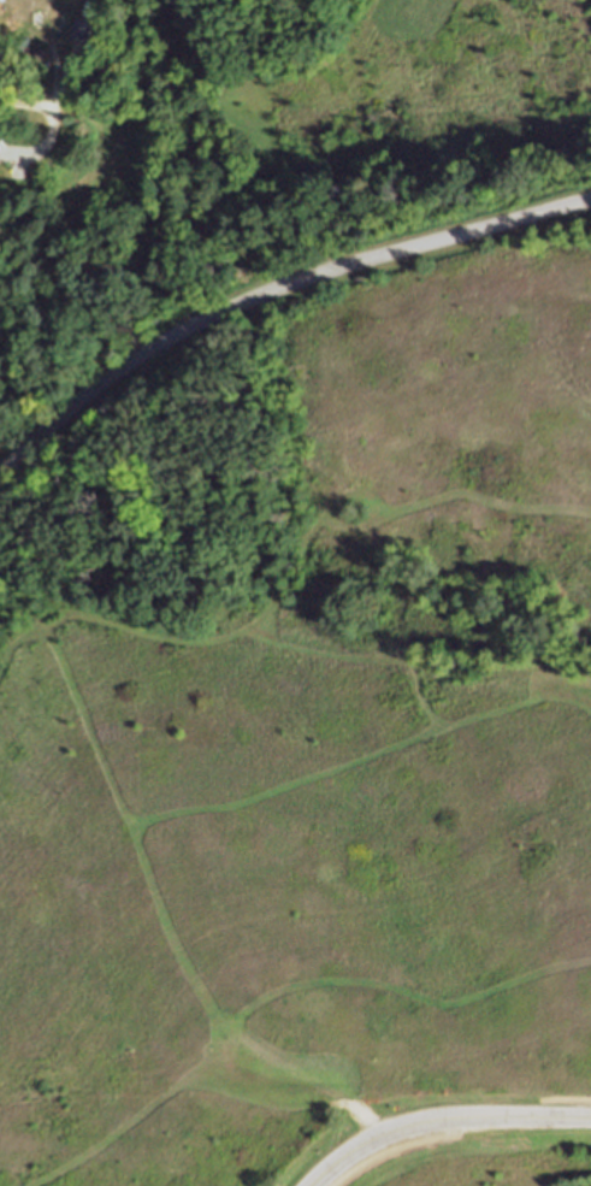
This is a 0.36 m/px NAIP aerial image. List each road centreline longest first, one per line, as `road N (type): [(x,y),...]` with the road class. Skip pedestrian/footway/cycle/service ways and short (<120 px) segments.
road 1 (residential): [(0,476),(110,380),(212,317),(390,252),(590,198)]
road 2 (secondary): [(309,1185),(361,1144),(403,1127),(460,1117),(590,1117)]

